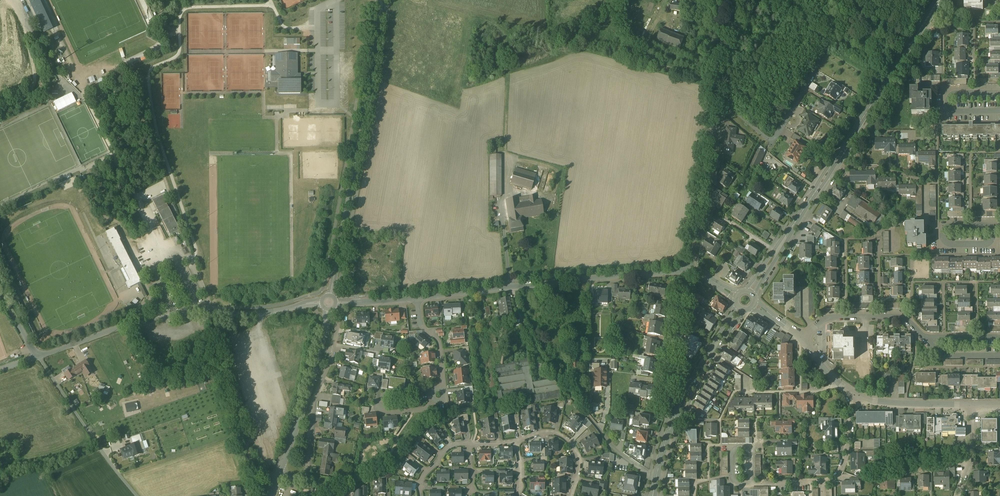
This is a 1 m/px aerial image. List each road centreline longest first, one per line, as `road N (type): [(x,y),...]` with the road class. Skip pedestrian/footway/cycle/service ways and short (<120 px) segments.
road 1 (secondary): [(939,0),(750,292)]
road 2 (residential): [(815,72),(769,145),(717,101),(690,270)]
road 3 (unclassified): [(321,303),(144,323),(38,357)]
road 4 (residential): [(690,270),(418,298)]
road 5 (tertiary): [(331,295),(376,45)]
road 6 (track): [(656,479),(609,443),(543,359),(511,287)]
road 7 (residential): [(338,316),(311,416),(306,474),(279,474)]
road 8 (track): [(279,474),(255,467),(248,453),(204,313)]
road 9 (tertiary): [(279,474),(327,309)]
road 10 (residential): [(38,357),(137,495)]
road 11 (residential): [(418,298),(424,328),(440,345),(443,387),(423,410),(380,408)]
road 12 (secondary): [(668,436),(741,309)]

